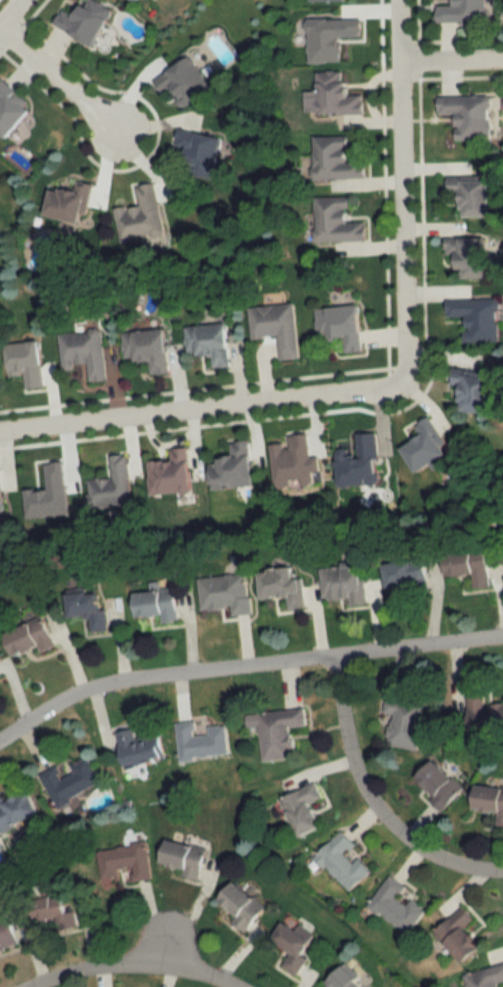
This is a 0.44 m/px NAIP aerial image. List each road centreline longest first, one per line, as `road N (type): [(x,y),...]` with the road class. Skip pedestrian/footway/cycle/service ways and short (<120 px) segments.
road 1 (residential): [(502,639),(134,680),(64,701),(0,740)]
road 2 (residential): [(0,431),(385,390),(406,379)]
road 3 (residential): [(400,0),(406,379)]
road 4 (residential): [(338,659),(343,738),(375,809),(442,864),(502,873)]
road 5 (residential): [(28,986),(65,973),(131,966),(194,970),(236,986)]
road 6 (residential): [(127,140),(2,27)]

